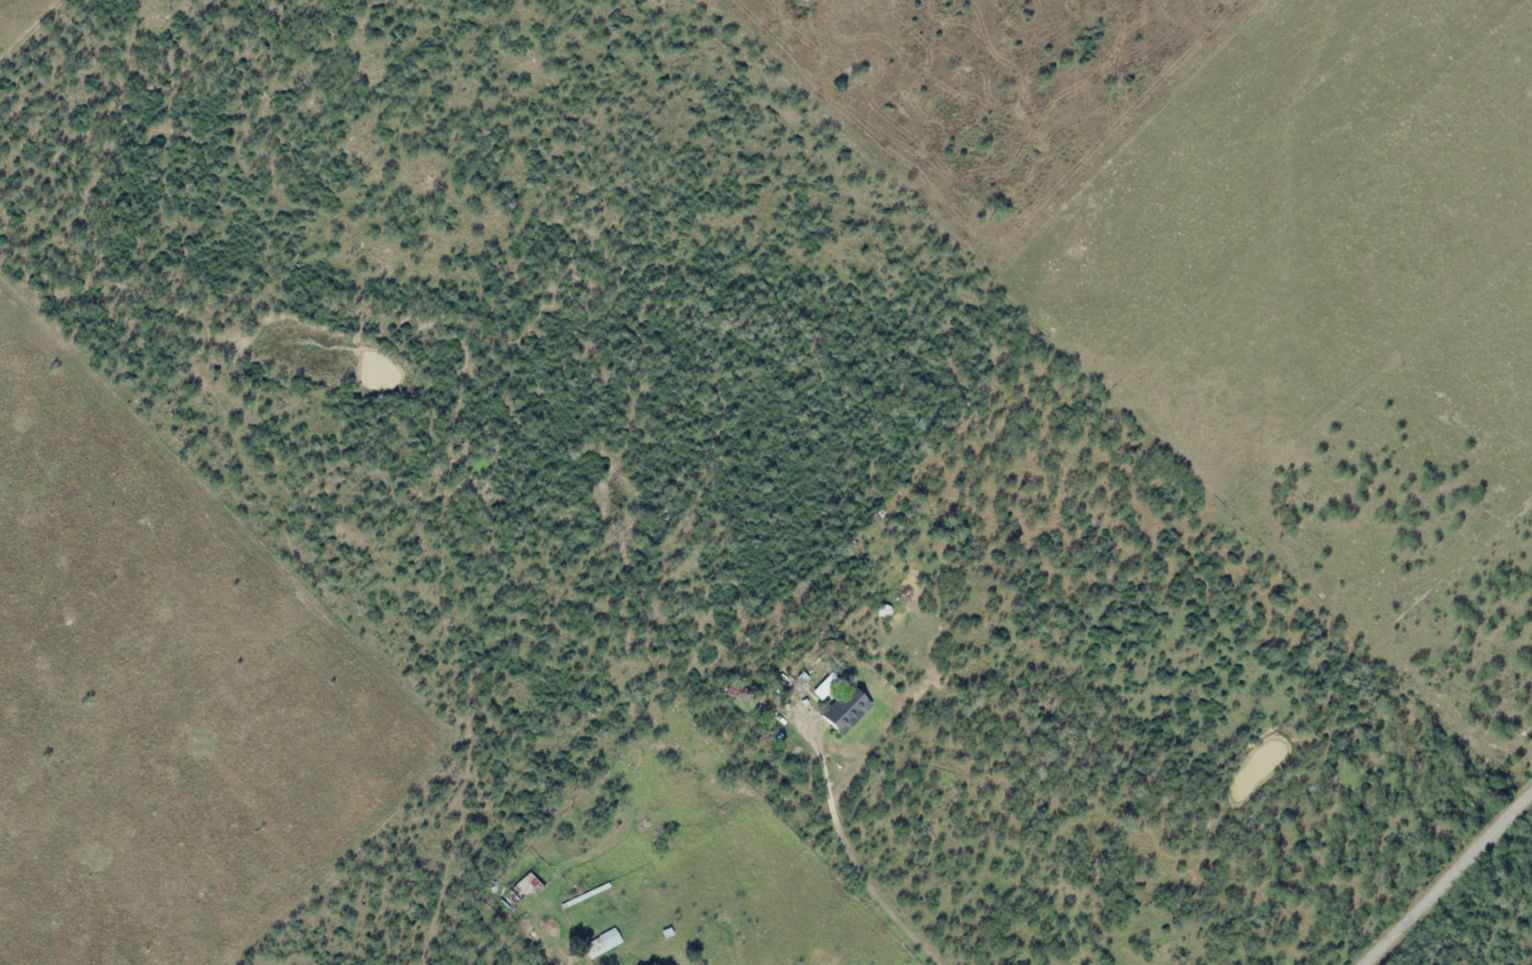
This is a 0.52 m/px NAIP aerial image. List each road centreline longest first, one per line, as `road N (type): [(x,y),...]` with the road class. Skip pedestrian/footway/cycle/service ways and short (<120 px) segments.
road 1 (residential): [(1362,964),(1531,792)]

